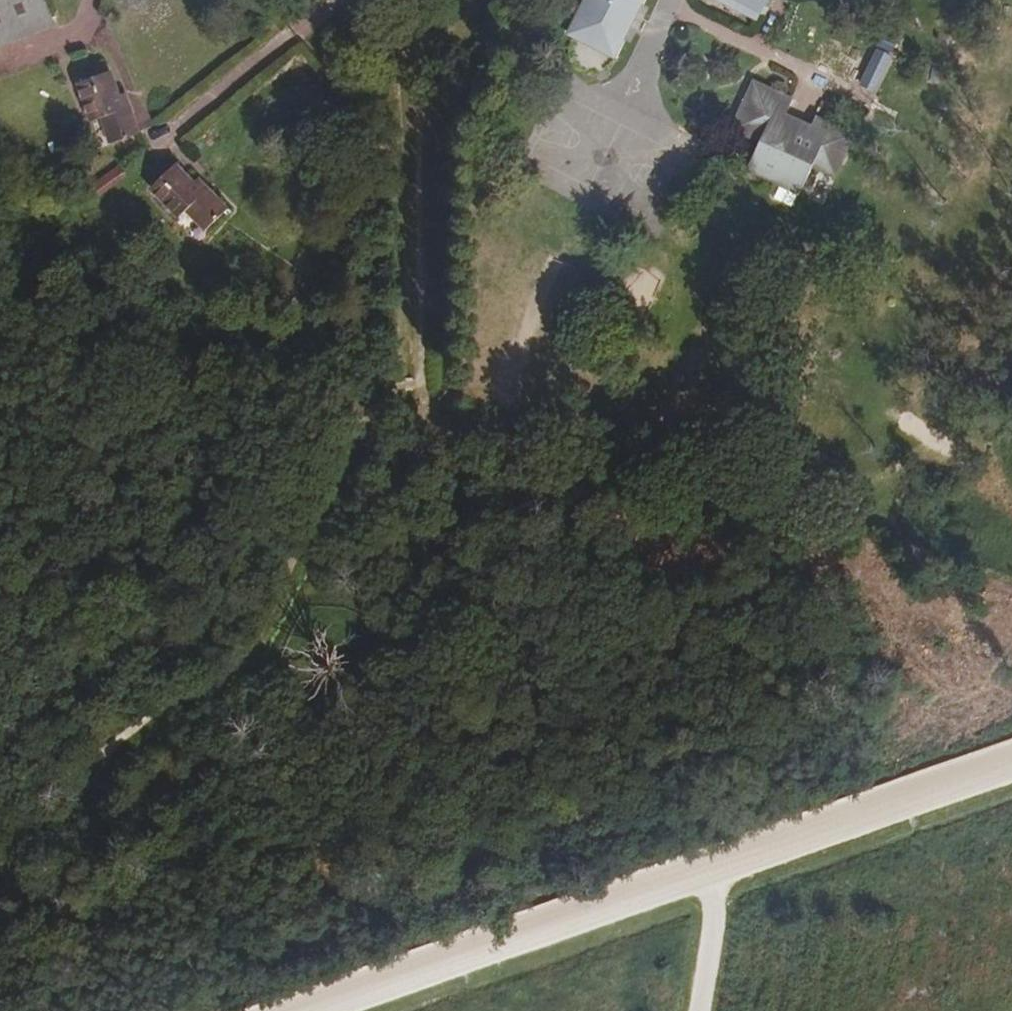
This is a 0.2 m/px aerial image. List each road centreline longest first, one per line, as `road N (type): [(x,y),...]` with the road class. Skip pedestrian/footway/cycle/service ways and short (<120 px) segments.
road 1 (track): [(420,0),(424,399),(335,472),(249,641),(0,842)]
road 2 (track): [(328,1010),(1011,769)]
road 3 (track): [(704,879),(708,906),(692,1010)]

